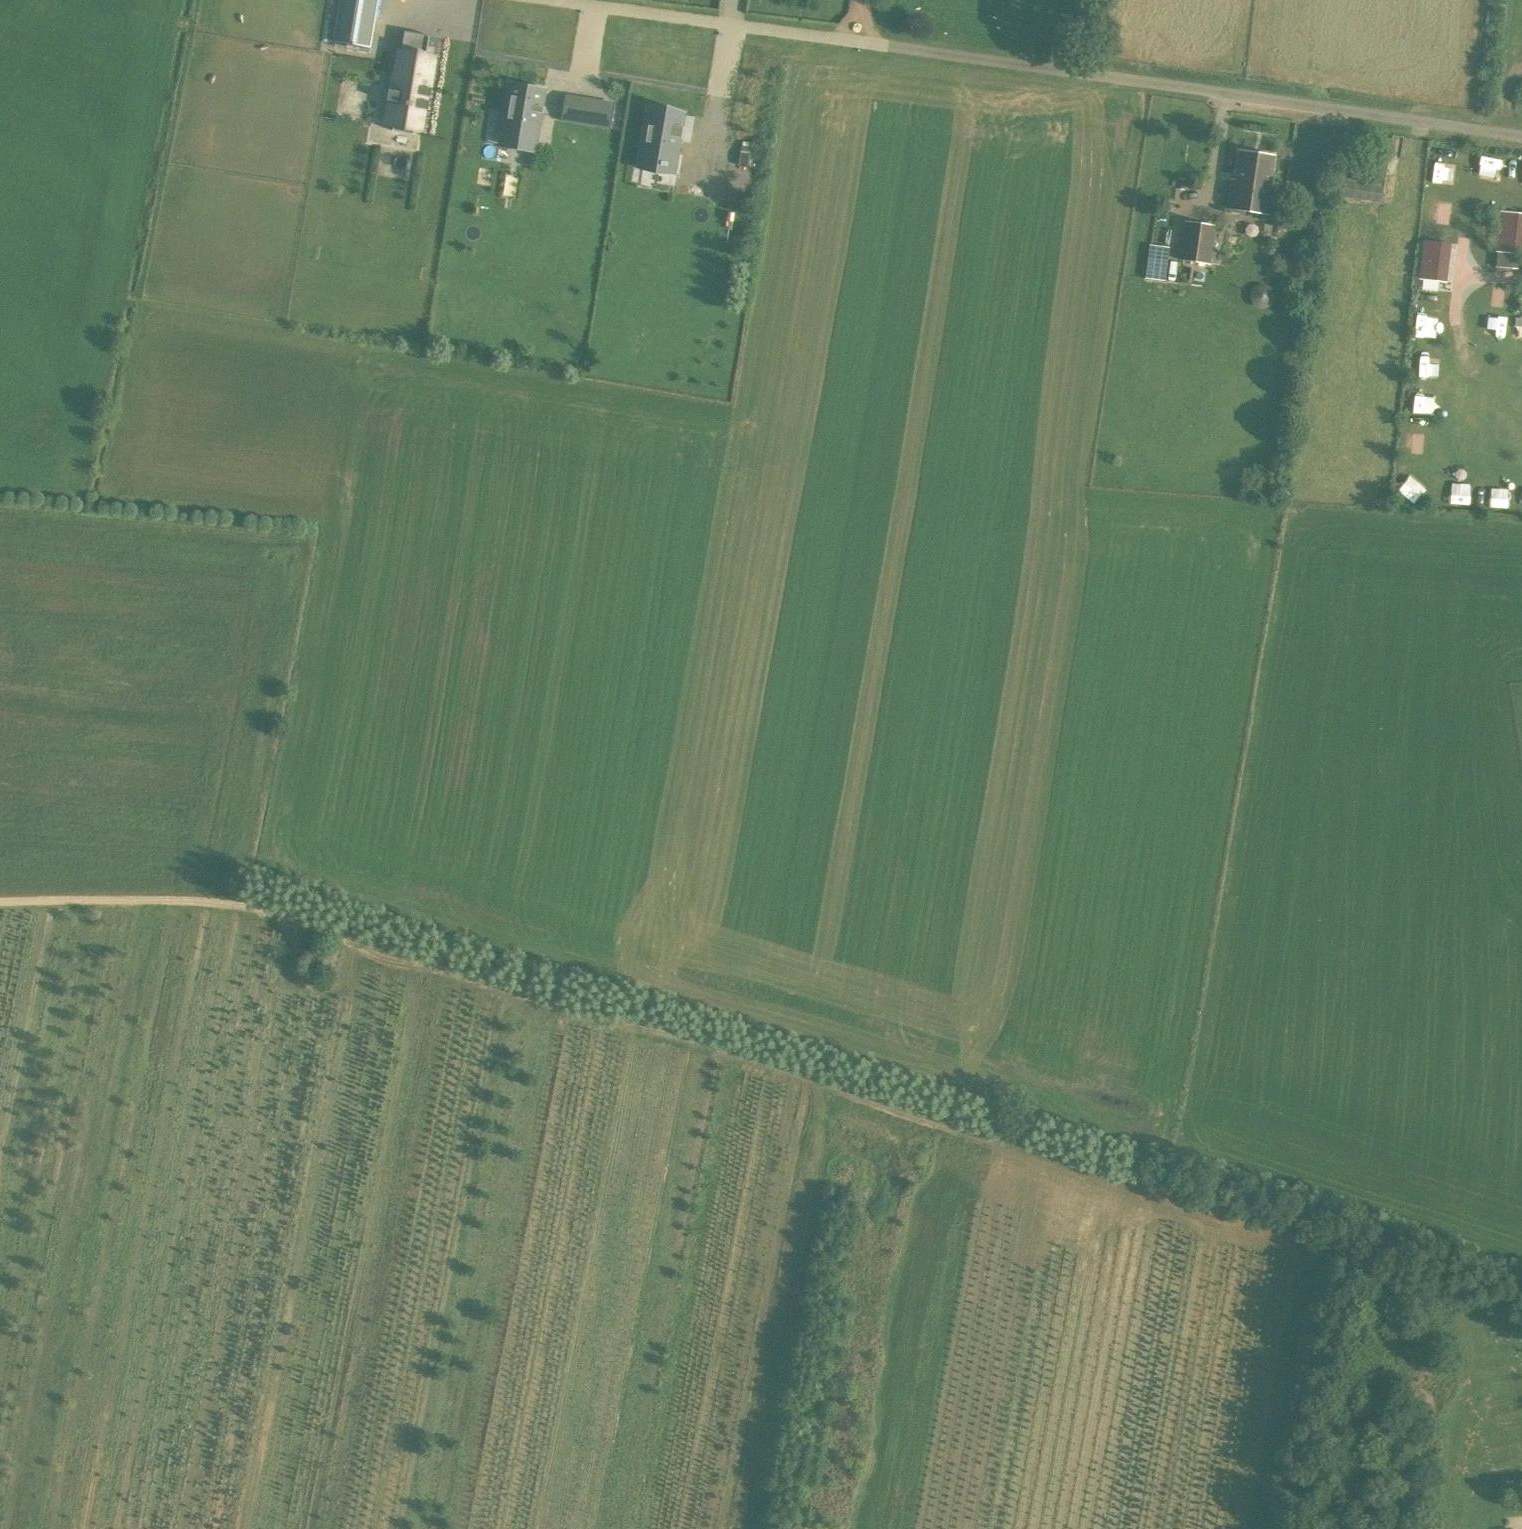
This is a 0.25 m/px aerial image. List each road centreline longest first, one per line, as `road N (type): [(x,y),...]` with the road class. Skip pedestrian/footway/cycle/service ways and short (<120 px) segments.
road 1 (residential): [(1521,132),(553,0)]

